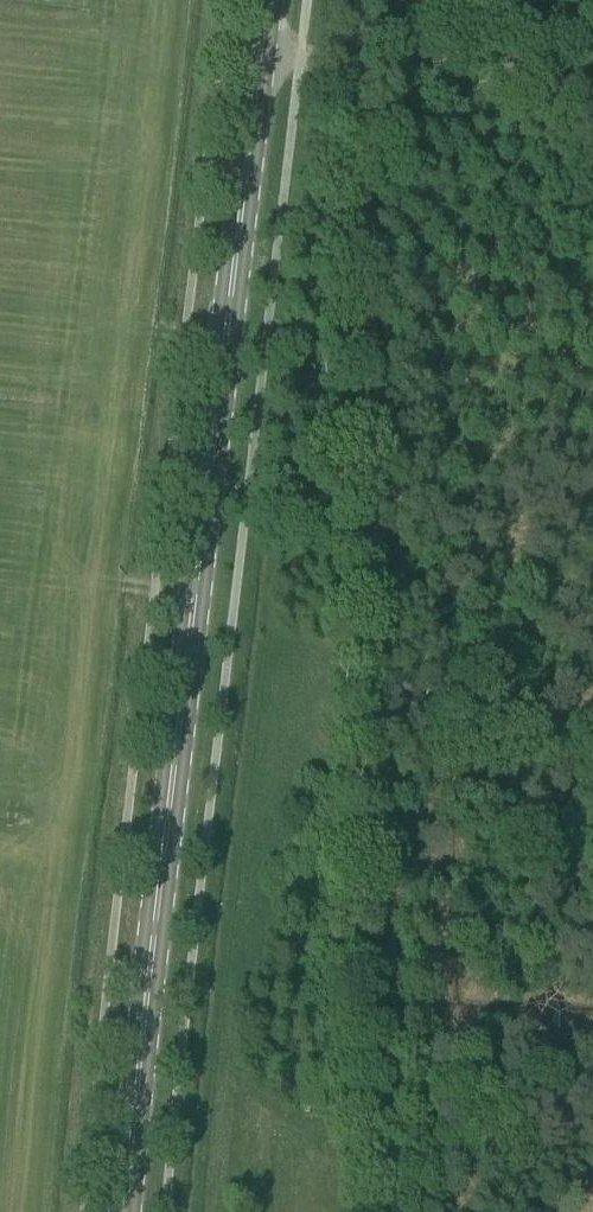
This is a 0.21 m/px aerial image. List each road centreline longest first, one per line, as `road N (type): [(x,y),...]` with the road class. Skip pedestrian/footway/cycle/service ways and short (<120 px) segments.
road 1 (primary): [(133,1211),(265,0)]
road 2 (track): [(360,74),(389,1211)]
road 3 (track): [(592,74),(465,70)]

